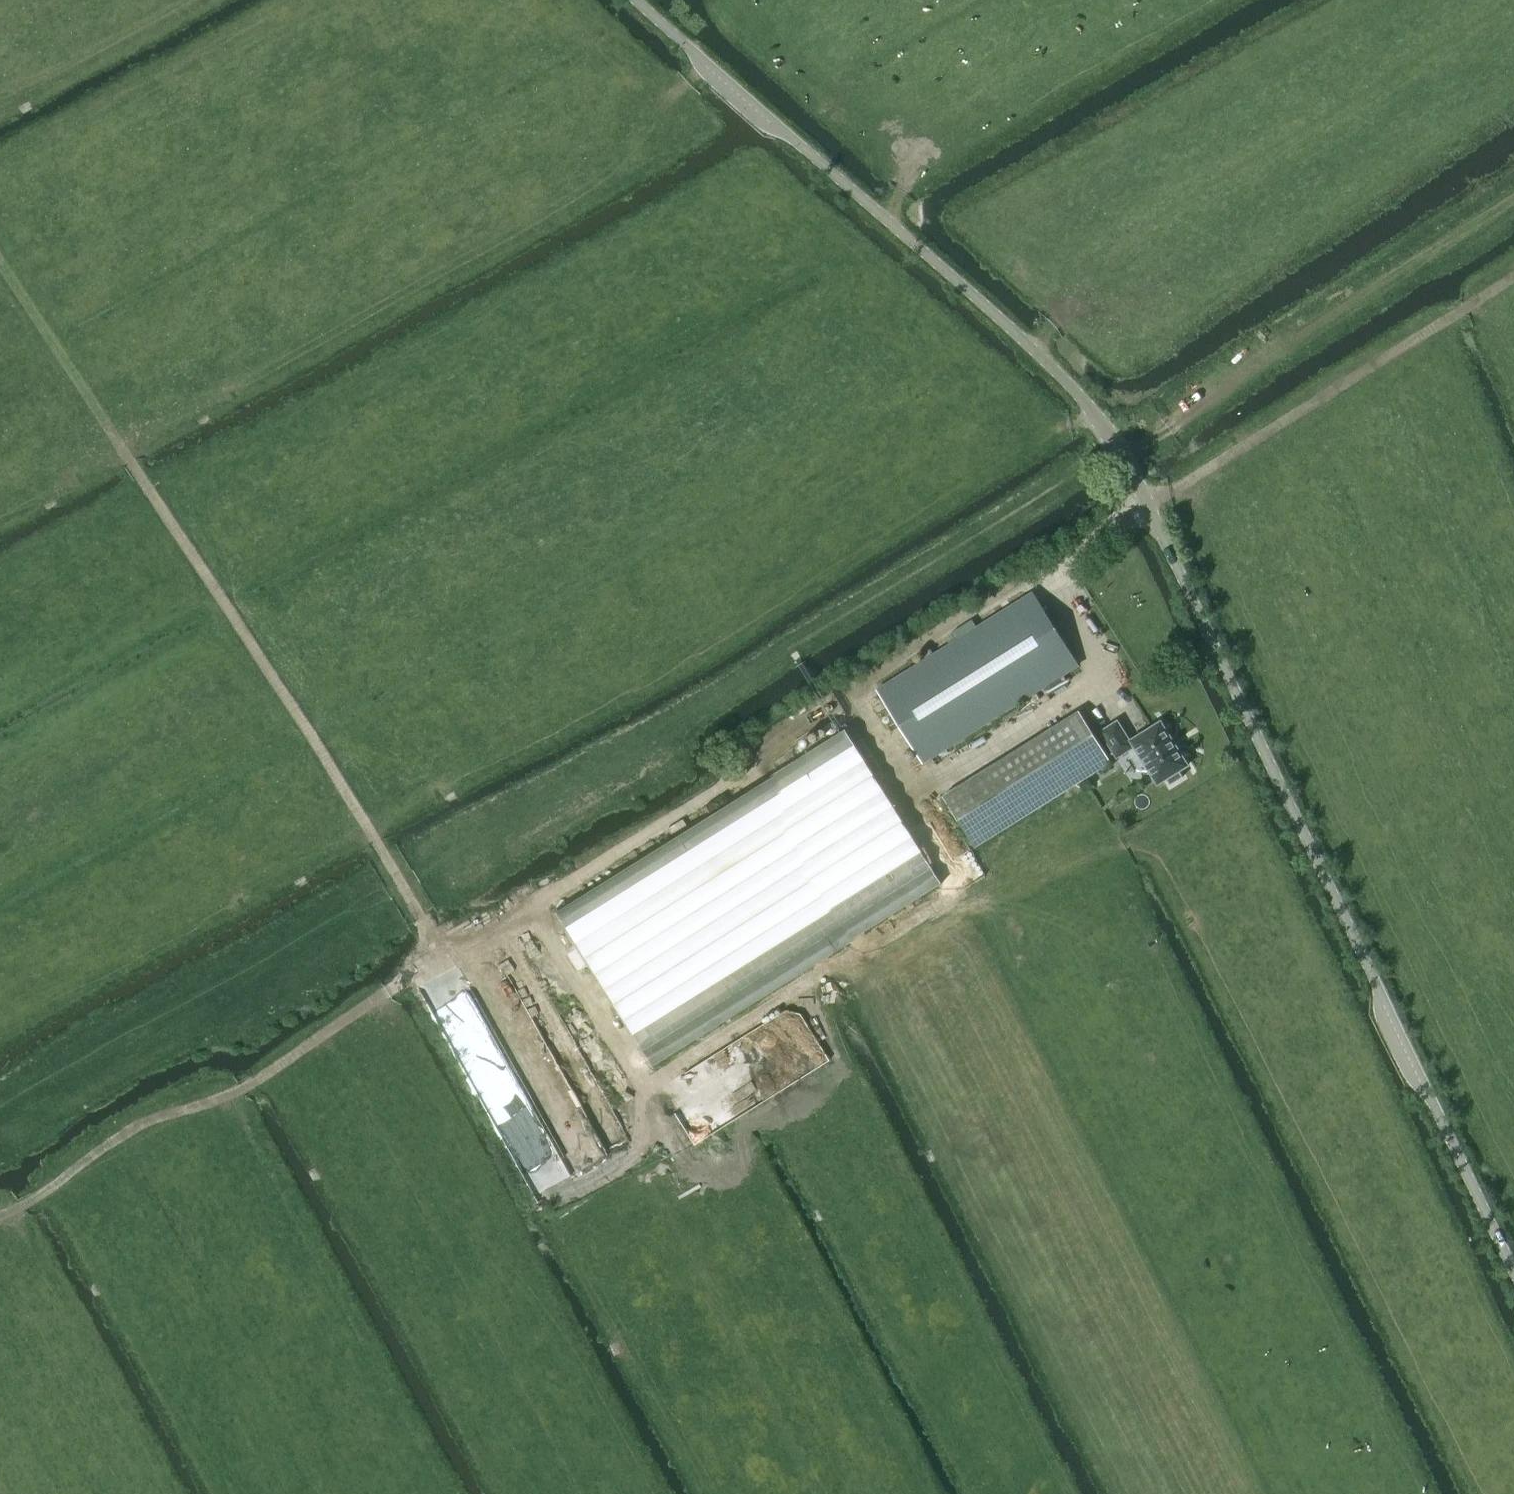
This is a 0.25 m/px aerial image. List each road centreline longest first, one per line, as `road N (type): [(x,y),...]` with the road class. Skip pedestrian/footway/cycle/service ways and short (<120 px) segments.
road 1 (tertiary): [(1513,1276),(1122,455),(1073,389),(644,0)]
road 2 (track): [(110,430),(443,952),(549,900),(774,763),(833,701),(1146,504)]

